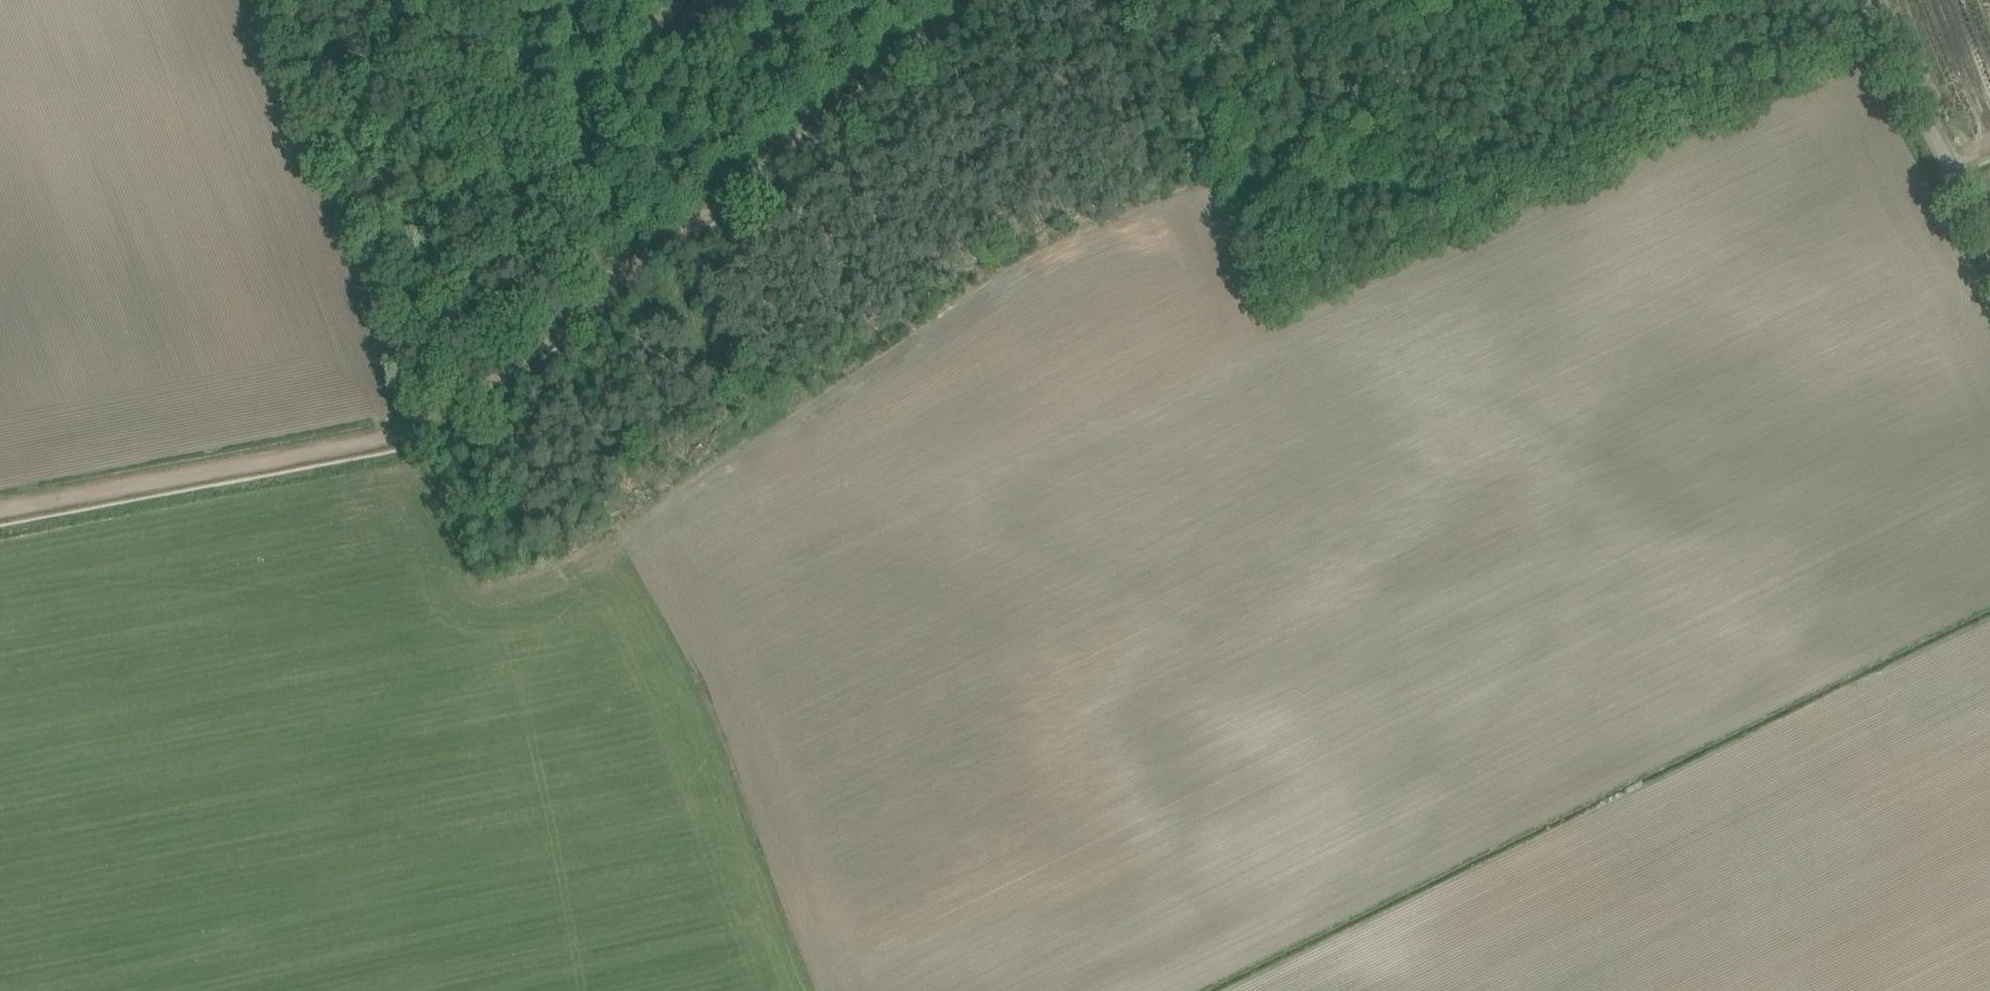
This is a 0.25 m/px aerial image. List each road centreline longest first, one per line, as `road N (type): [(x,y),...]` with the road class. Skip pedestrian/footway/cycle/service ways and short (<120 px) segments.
road 1 (track): [(983,0),(445,420),(0,513)]
road 2 (unclassified): [(1989,236),(1862,0)]

